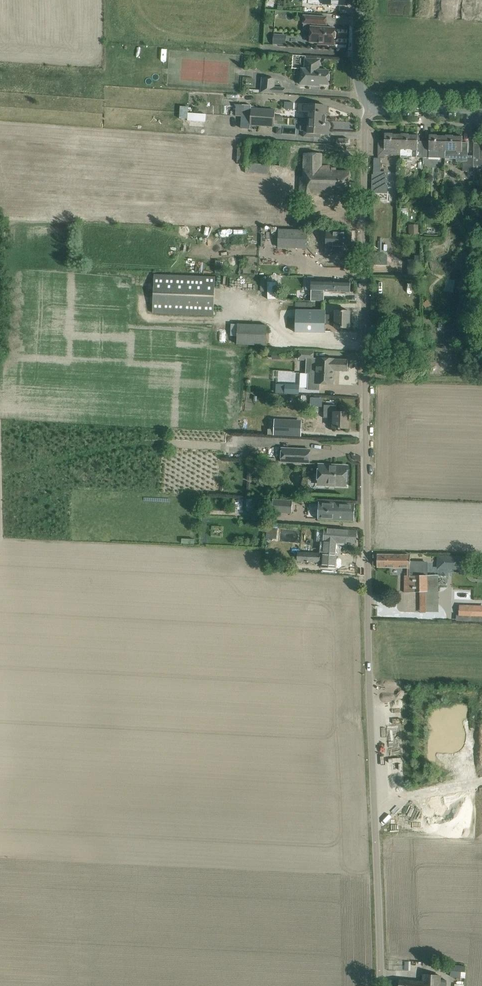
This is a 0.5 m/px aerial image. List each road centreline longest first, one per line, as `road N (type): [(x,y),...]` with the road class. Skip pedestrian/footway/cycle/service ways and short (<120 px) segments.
road 1 (unclassified): [(381,985),(364,269),(365,125),(378,109)]

